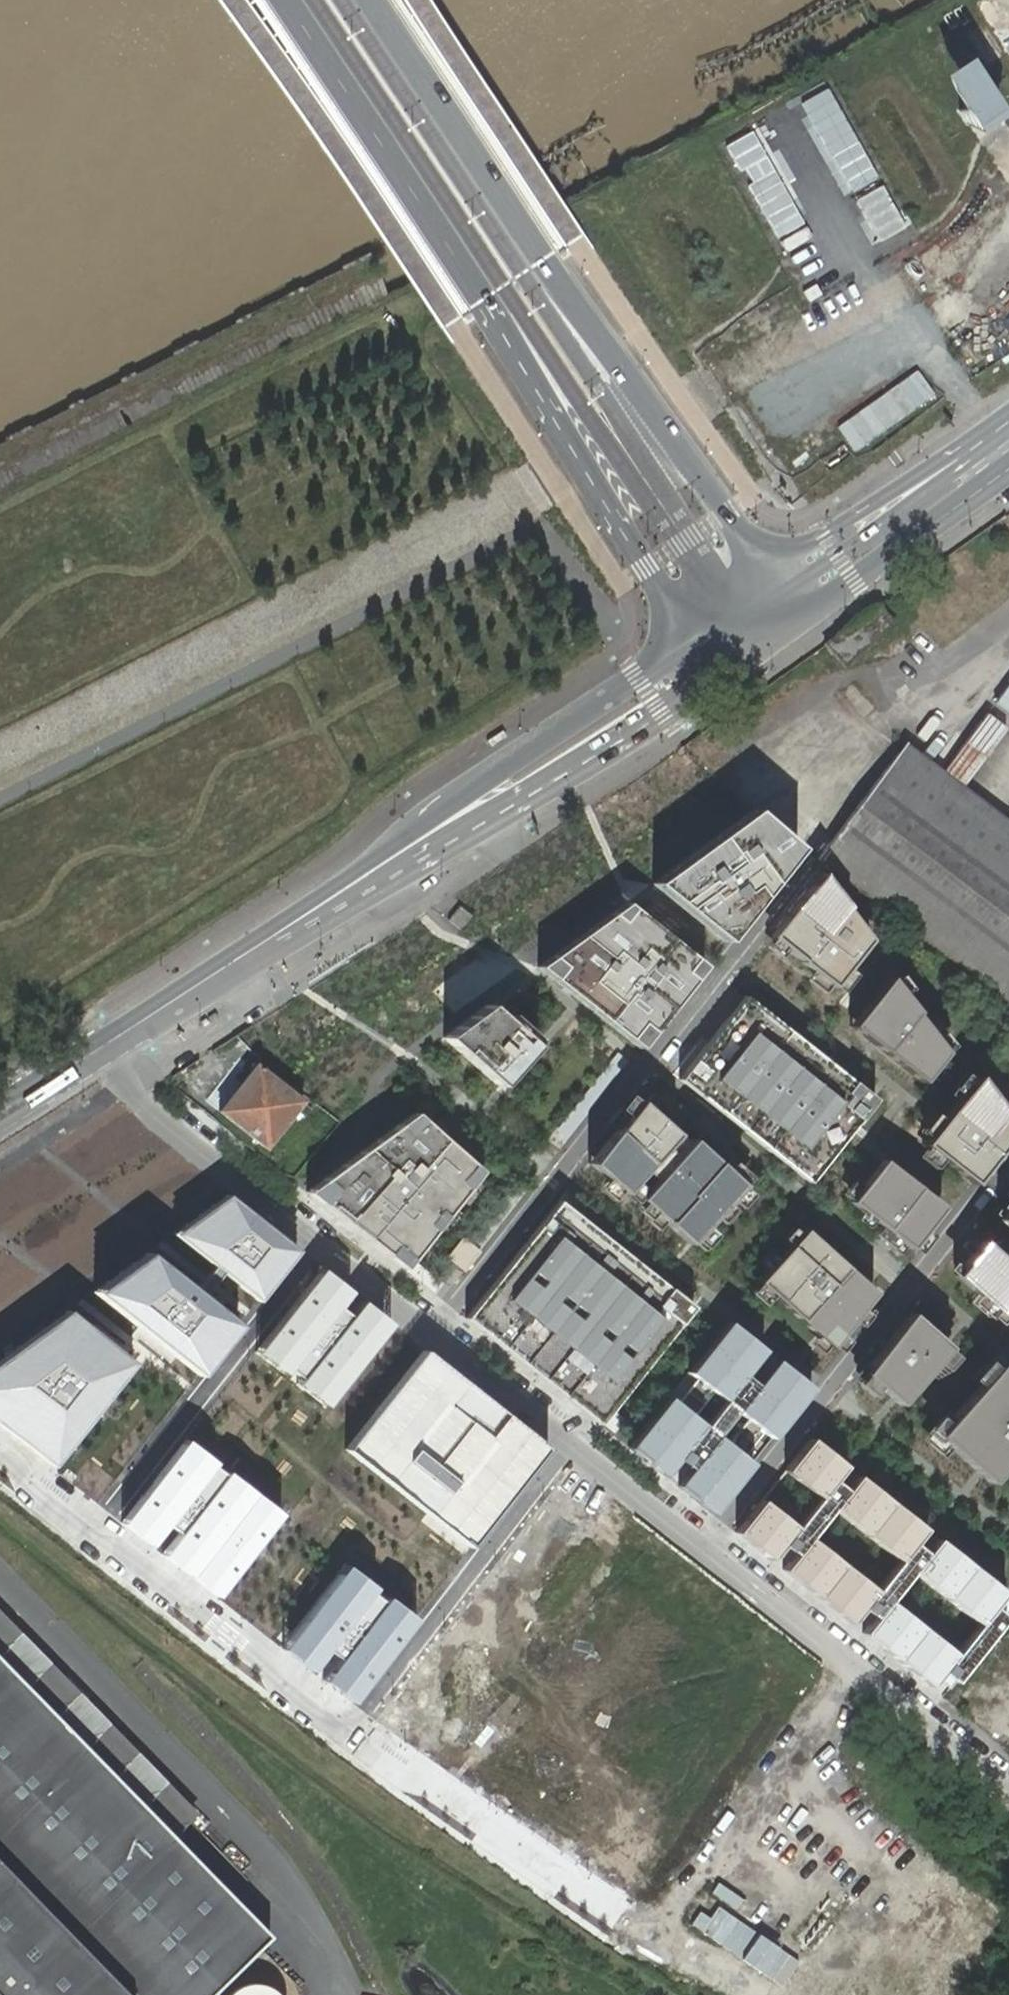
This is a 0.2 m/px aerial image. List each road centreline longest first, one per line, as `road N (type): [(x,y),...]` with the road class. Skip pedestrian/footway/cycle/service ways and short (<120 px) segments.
road 1 (primary): [(279,0),(482,301),(692,640)]
road 2 (primary): [(776,583),(542,261),(368,0)]
road 3 (residential): [(430,1329),(804,858)]
road 4 (residential): [(706,1545),(1008,1165)]
road 5 (secondary): [(378,872),(519,804),(716,675)]
road 6 (secondary): [(692,640),(496,773),(378,872)]
road 7 (residential): [(706,1545),(1008,1782)]
road 8 (residential): [(95,1535),(322,1245)]
road 9 (residential): [(349,1728),(574,1442)]
road 10 (unknown): [(629,1930),(648,1930),(691,1893),(857,1663)]
road 11 (residential): [(349,1728),(629,1930)]
road 12 (secondary): [(378,872),(88,1056)]
road 13 (residential): [(95,1535),(349,1728)]
road 14 (residential): [(88,1056),(322,1245)]
road 15 (secondary): [(1008,419),(776,583)]
road 16 (secondary): [(801,619),(1008,460)]
road 17 (residential): [(430,1329),(574,1442)]
road 18 (residential): [(574,1442),(706,1545)]
road 19 (residential): [(322,1245),(430,1329)]
road 20 (residential): [(0,1459),(95,1535)]

